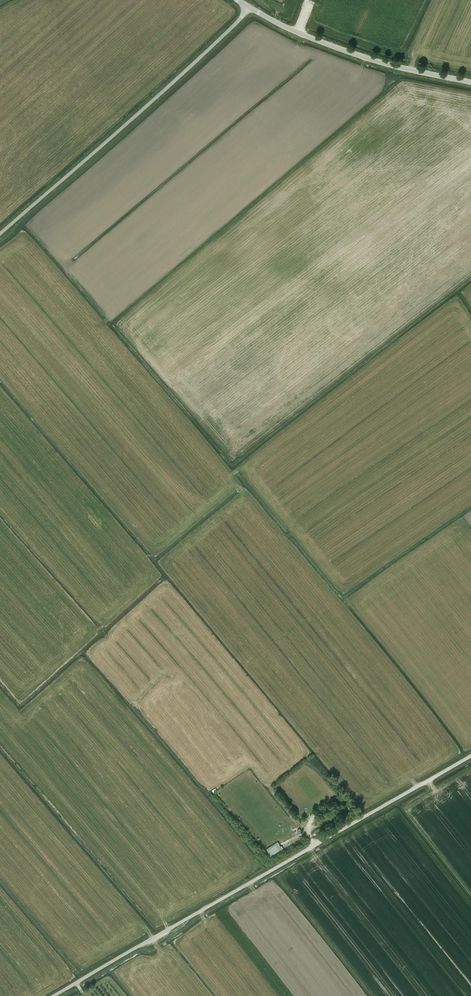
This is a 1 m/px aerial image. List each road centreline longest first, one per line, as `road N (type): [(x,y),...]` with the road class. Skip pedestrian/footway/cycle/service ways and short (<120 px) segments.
road 1 (unclassified): [(54,995),(470,757)]
road 2 (unclassified): [(0,235),(250,8)]
road 3 (tertiary): [(470,83),(364,58),(250,8)]

